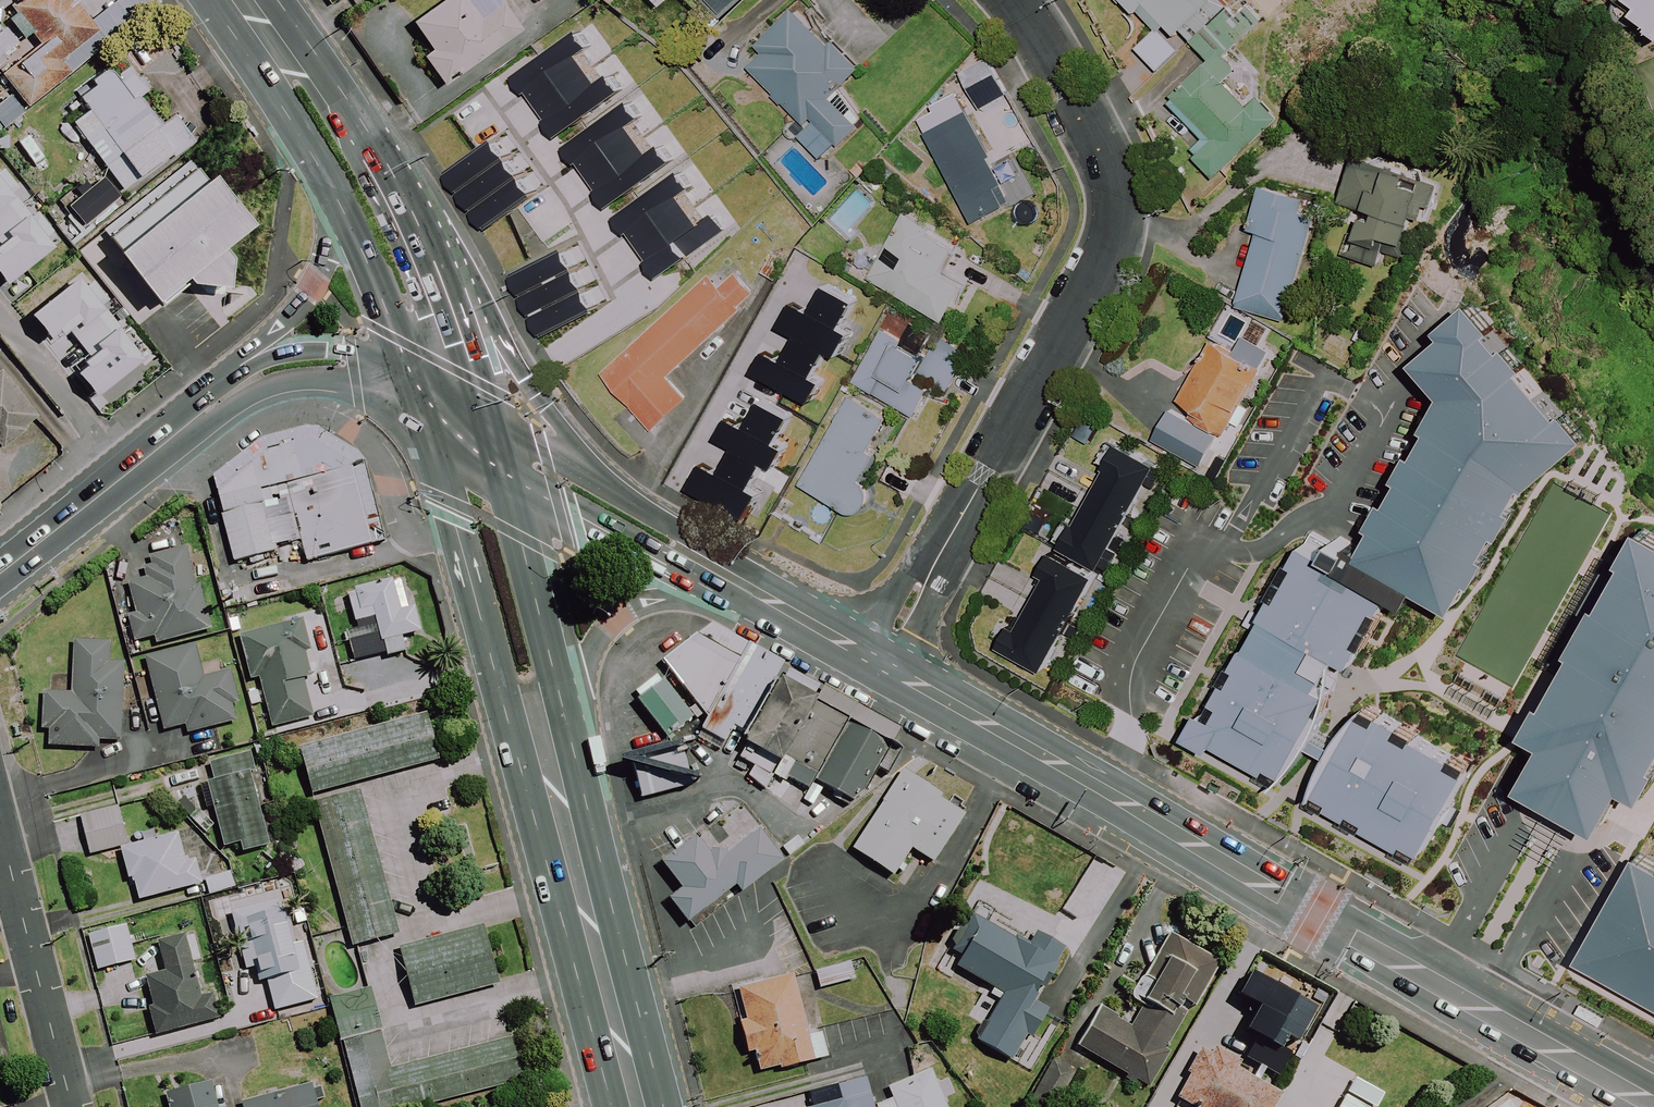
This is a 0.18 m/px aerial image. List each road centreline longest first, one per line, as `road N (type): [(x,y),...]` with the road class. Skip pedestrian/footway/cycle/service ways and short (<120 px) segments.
road 1 (secondary): [(882,664),(1653,1106)]
road 2 (residential): [(882,664),(1115,232),(1119,192),(1090,126),(1011,0)]
road 3 (secondary): [(633,1106),(544,745)]
road 4 (secondary): [(419,252),(479,284),(551,412),(661,519)]
road 5 (secondary): [(544,745),(492,651),(430,426)]
road 6 (residential): [(73,1106),(0,826)]
road 7 (secondary): [(503,484),(550,660),(544,745)]
road 8 (secondary): [(723,572),(680,598),(643,601),(617,617),(544,745)]
road 9 (secondary): [(0,574),(202,412)]
road 10 (secondary): [(430,426),(357,383),(319,377),(202,412)]
road 11 (secondary): [(225,380),(314,285),(330,231),(326,173)]
road 12 (secondary): [(723,572),(665,569),(503,484)]
road 13 (secondary): [(285,59),(340,108),(419,252)]
road 14 (secondary): [(412,370),(326,173)]
road 15 (secondary): [(481,408),(661,519)]
road 16 (secondary): [(225,380),(312,349),(352,350),(412,370)]
road 17 (secondary): [(723,572),(882,664)]
road 18 (secondary): [(419,252),(481,408)]
road 19 (secondary): [(326,173),(289,104),(285,59)]

